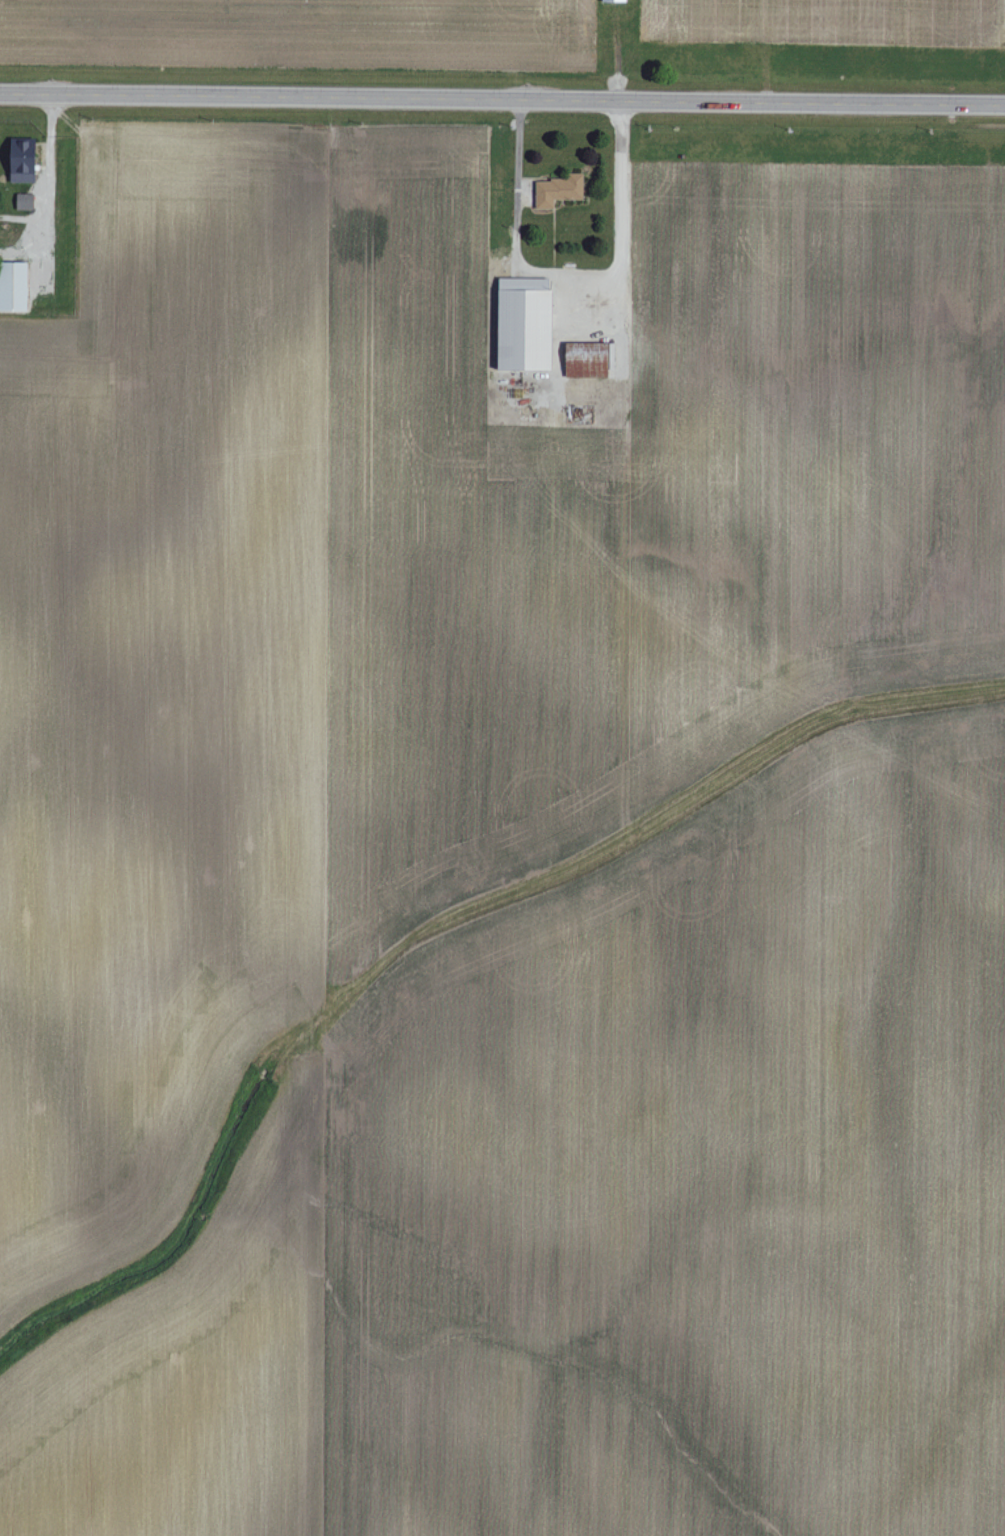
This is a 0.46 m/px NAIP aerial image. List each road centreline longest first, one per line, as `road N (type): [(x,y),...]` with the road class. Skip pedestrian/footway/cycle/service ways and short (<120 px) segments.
road 1 (primary): [(1004,105),(0,97)]

